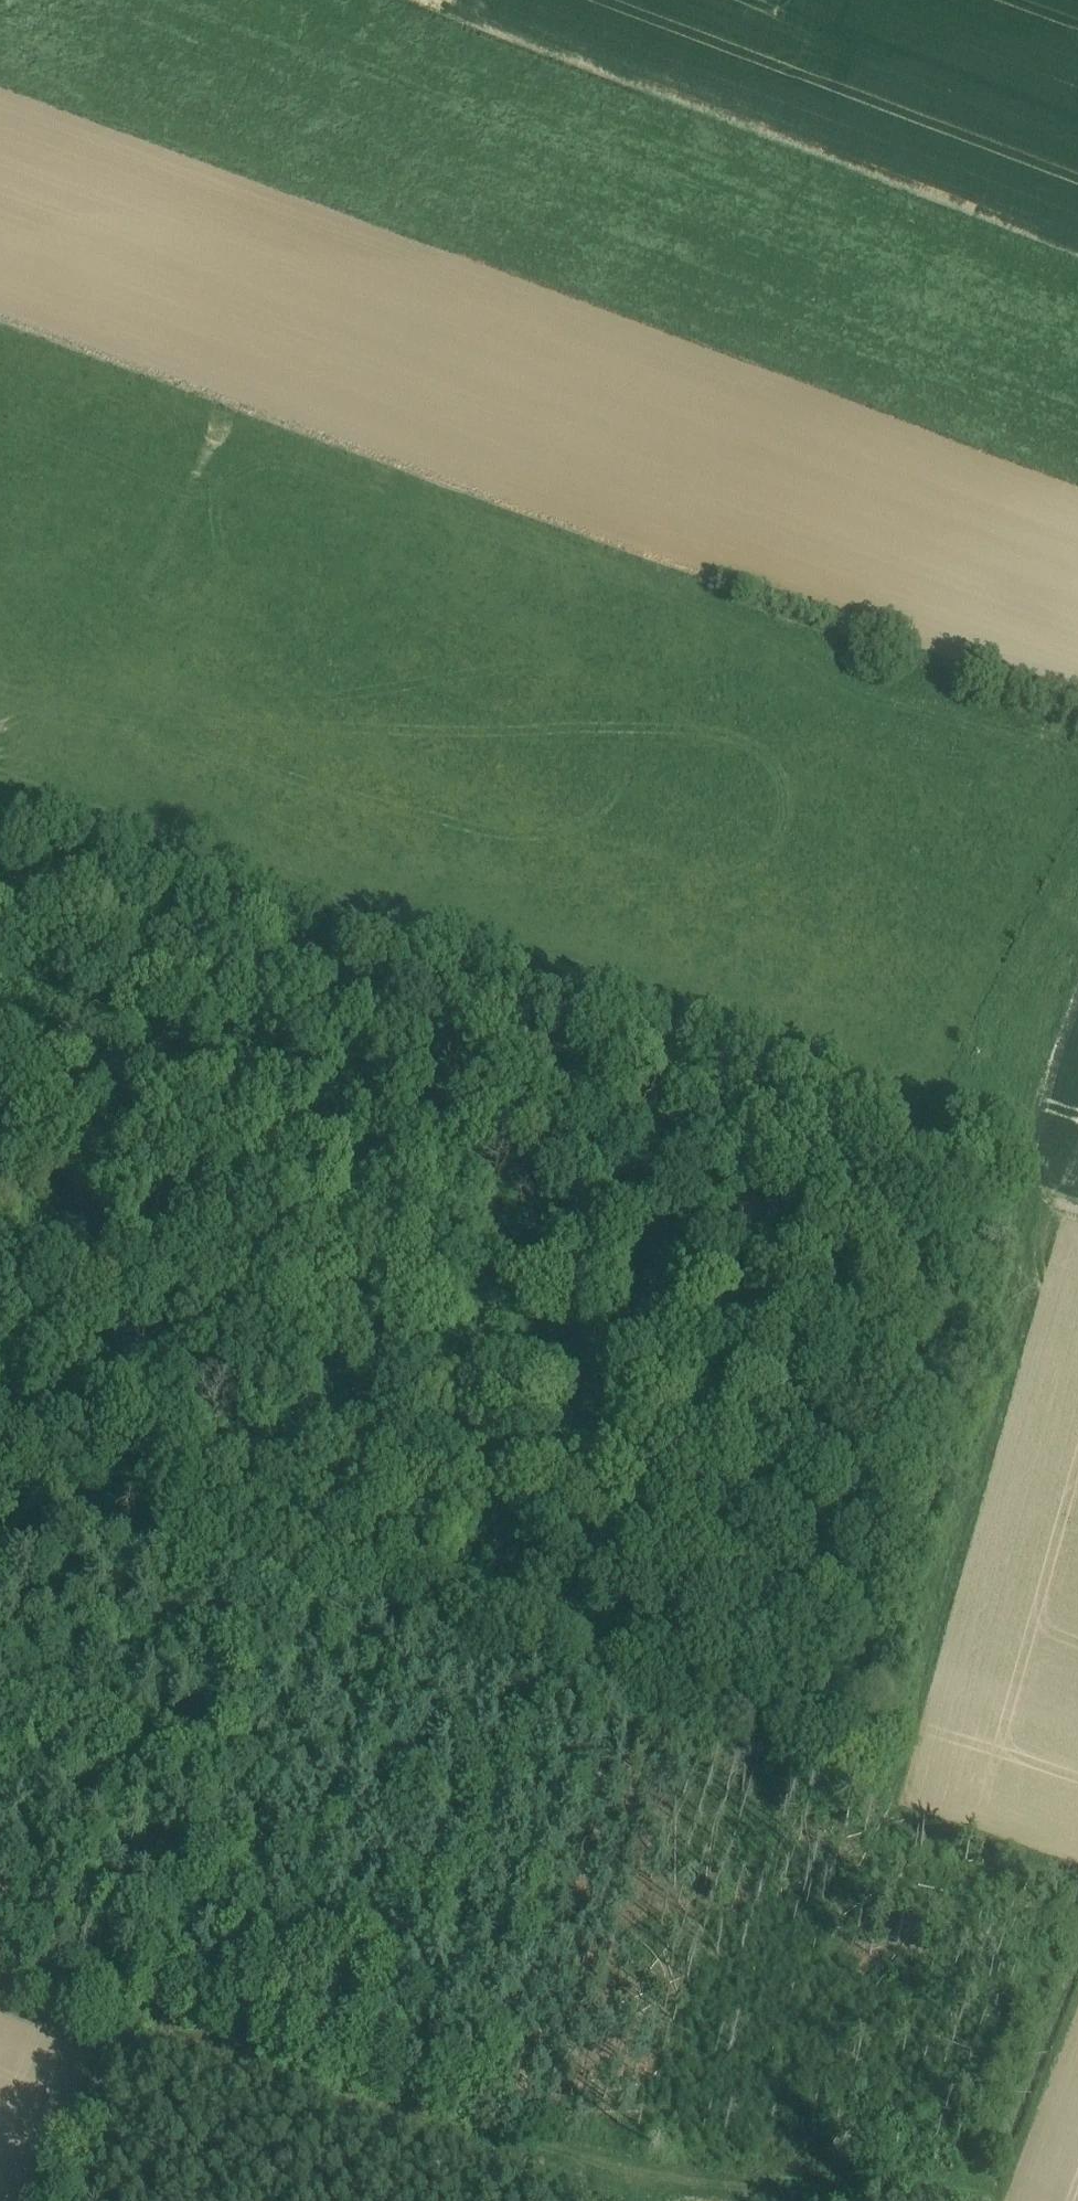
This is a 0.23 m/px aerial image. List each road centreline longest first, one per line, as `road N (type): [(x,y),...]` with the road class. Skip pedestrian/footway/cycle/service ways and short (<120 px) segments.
road 1 (track): [(40,2200),(132,2004),(696,2192),(785,2200)]
road 2 (track): [(813,2200),(984,2194)]
road 3 (track): [(132,2004),(0,1959)]

